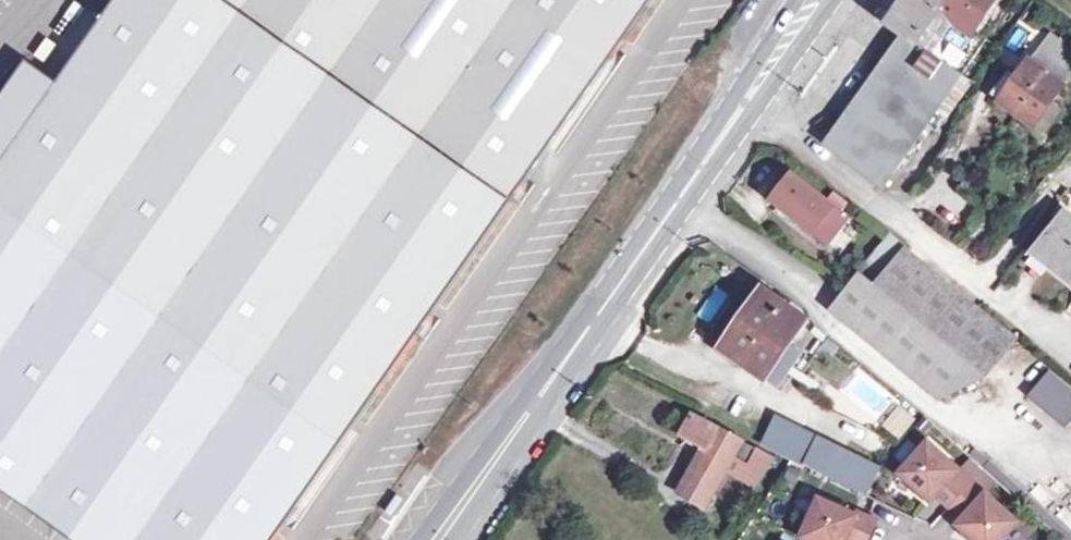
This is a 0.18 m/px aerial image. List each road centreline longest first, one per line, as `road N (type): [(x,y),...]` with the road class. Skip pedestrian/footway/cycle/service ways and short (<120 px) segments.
road 1 (secondary): [(434,539),(747,104)]
road 2 (residential): [(1070,360),(747,104)]
road 3 (secondary): [(747,104),(819,0)]

